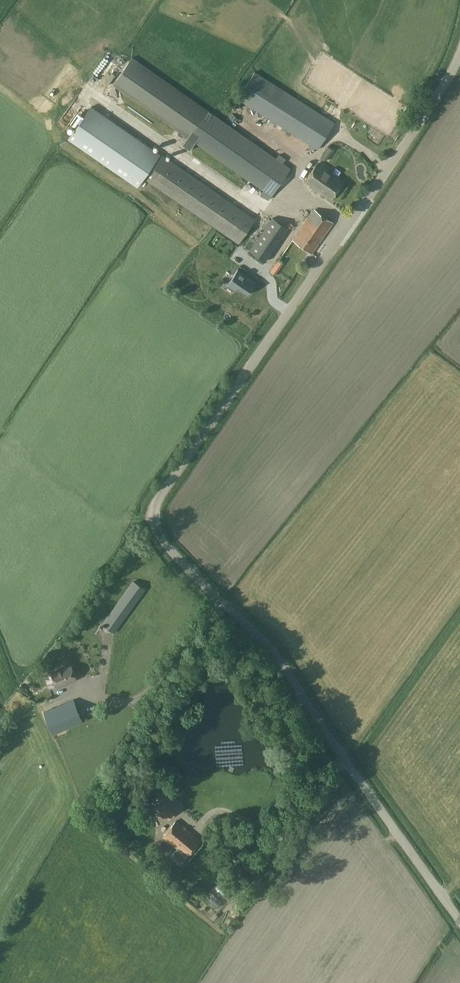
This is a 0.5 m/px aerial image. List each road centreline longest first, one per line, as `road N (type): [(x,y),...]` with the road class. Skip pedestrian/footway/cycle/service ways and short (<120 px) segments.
road 1 (unclassified): [(459,922),(278,659),(178,558),(153,516),(459,55)]

